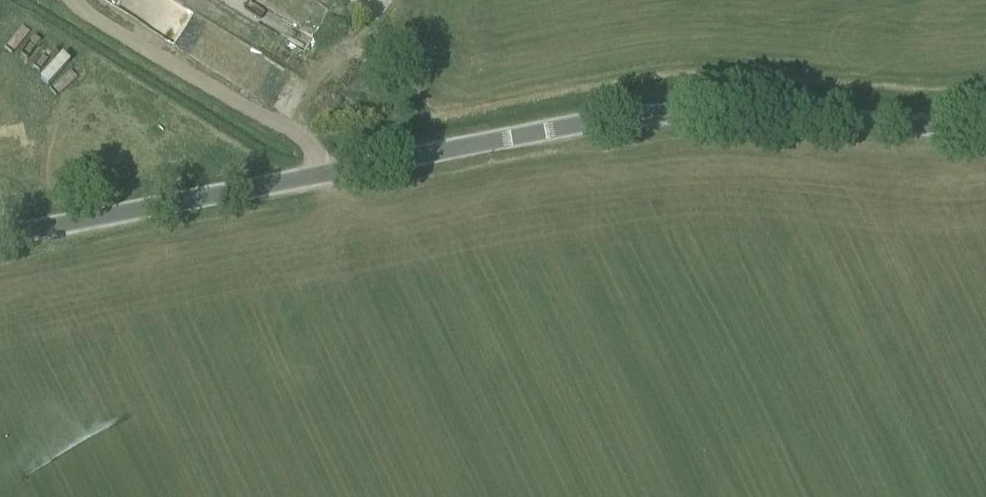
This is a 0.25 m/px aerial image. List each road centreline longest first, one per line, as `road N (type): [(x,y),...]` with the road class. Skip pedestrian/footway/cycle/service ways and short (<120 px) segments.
road 1 (unclassified): [(0,231),(627,113),(985,117)]

